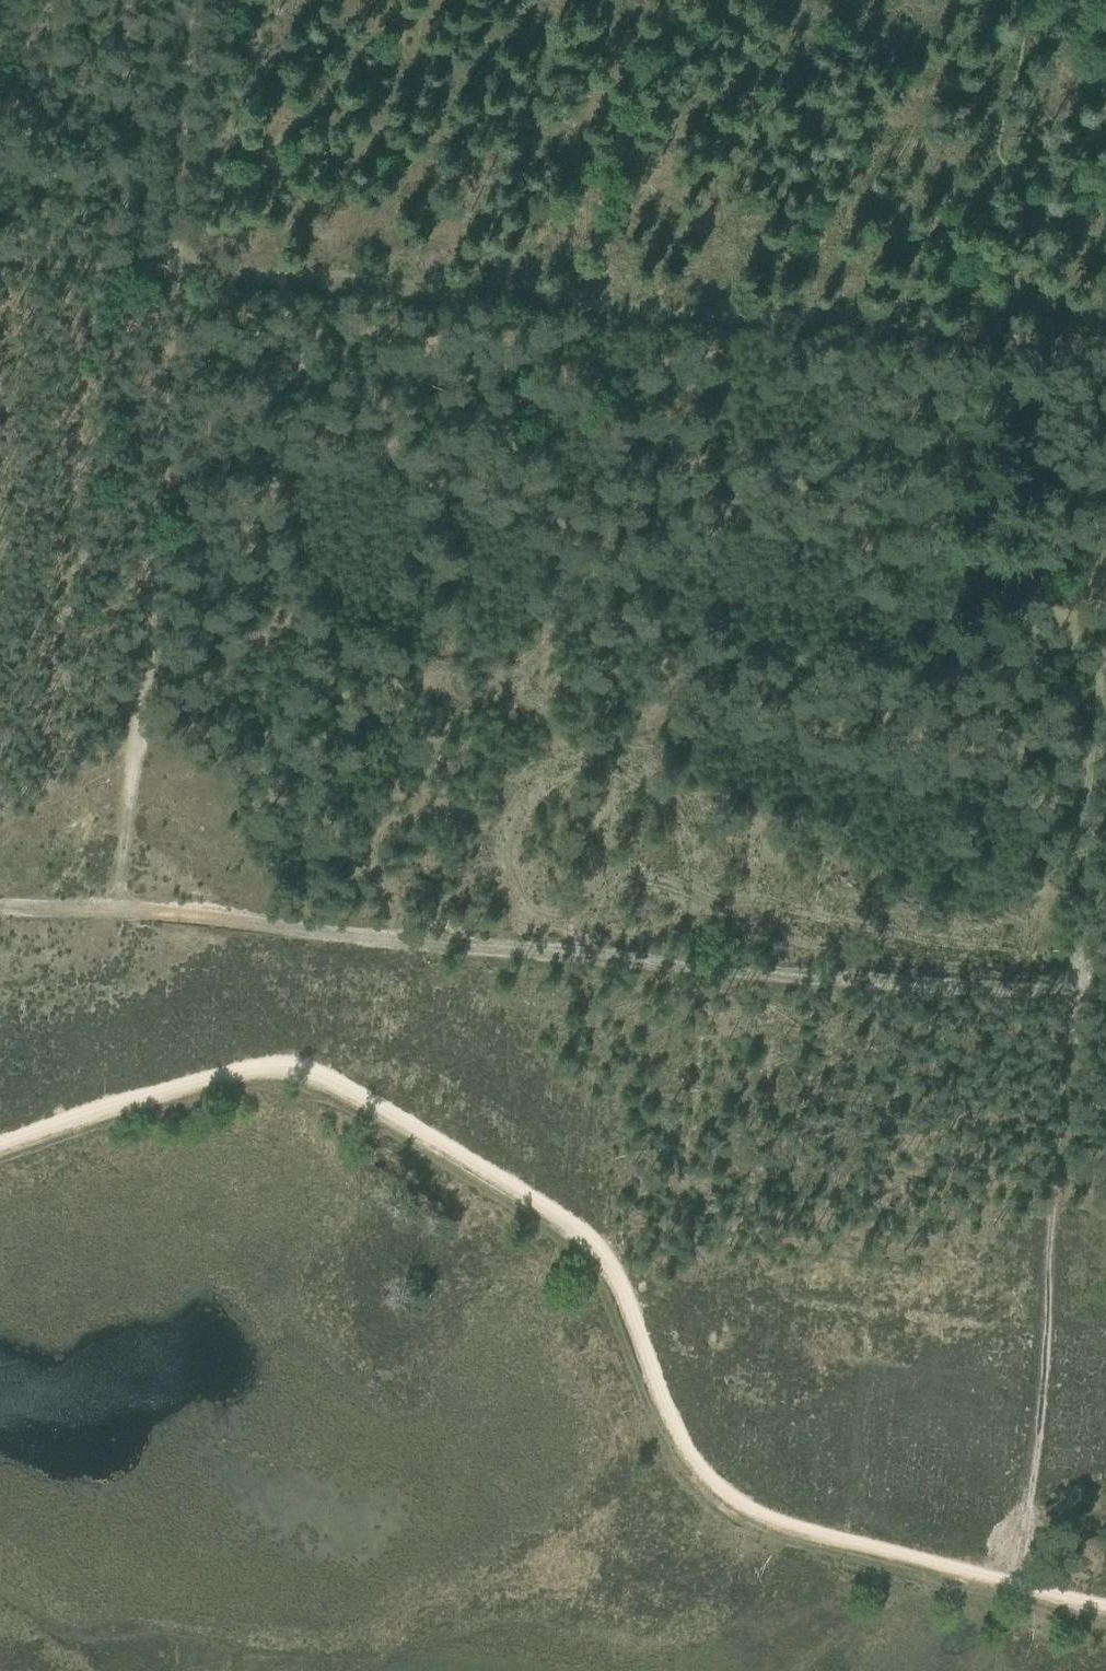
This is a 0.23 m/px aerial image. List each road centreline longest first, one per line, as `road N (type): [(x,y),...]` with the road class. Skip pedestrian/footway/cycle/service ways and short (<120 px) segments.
road 1 (track): [(1017,1591),(769,1531),(728,1511),(683,1466),(584,1251),(417,1140),(317,1084),(243,1076),(0,1155)]
road 2 (track): [(1017,1591),(1055,997),(1105,485)]
road 3 (track): [(1105,1001),(0,900)]
road 4 (track): [(0,261),(1105,358)]
road 5 (track): [(113,922),(197,0)]

